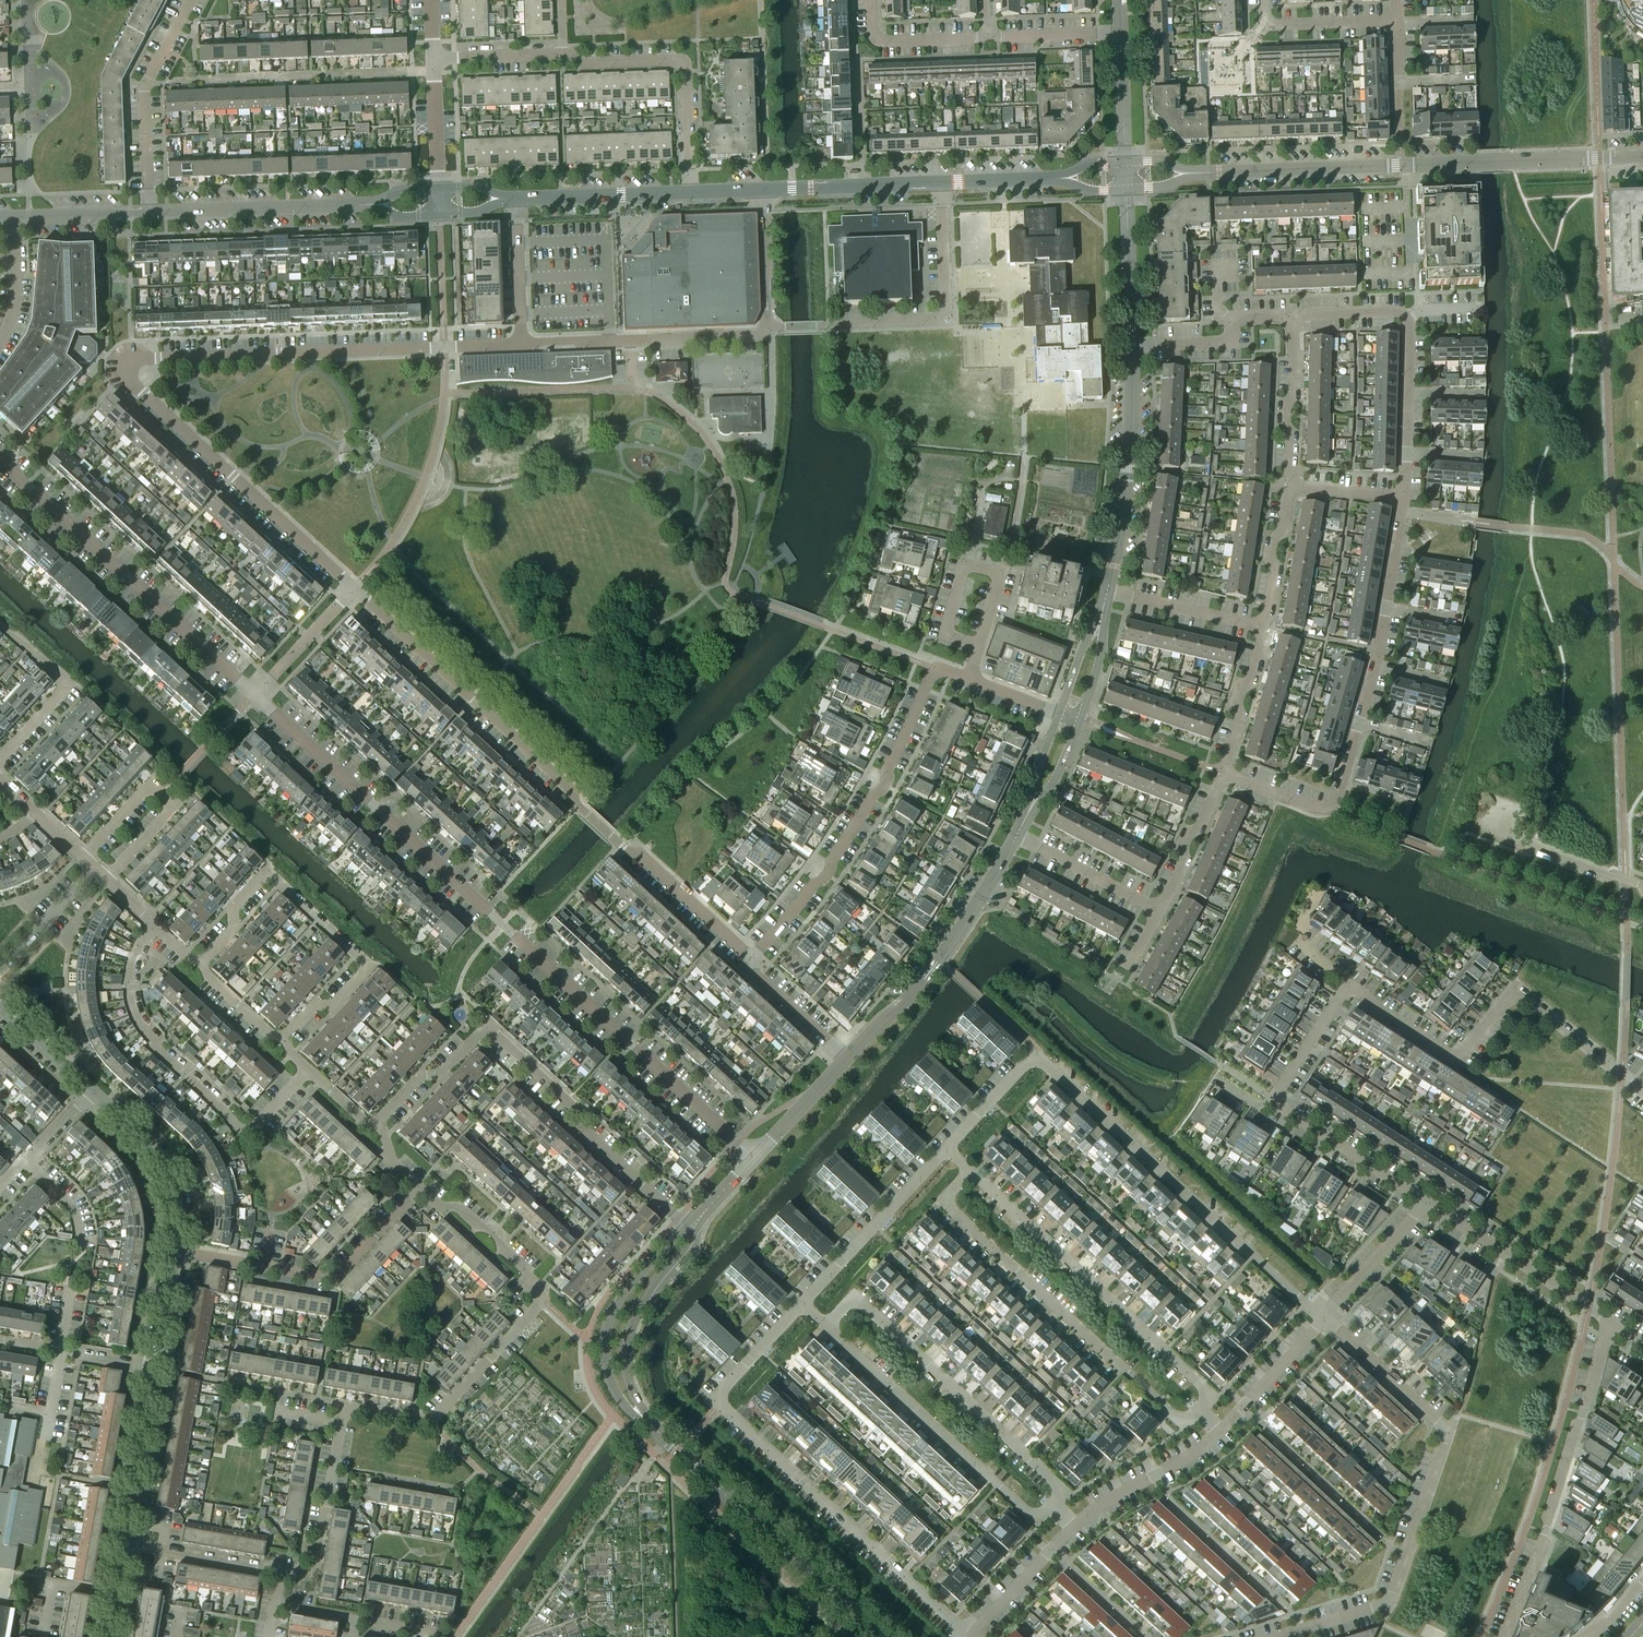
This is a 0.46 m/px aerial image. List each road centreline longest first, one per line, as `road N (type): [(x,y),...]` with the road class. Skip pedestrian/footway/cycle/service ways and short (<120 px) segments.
road 1 (residential): [(747,966),(739,947),(124,378),(124,363),(139,357),(522,345)]
road 2 (residential): [(756,1159),(0,459)]
road 3 (residential): [(968,1636),(720,1408),(716,1398),(806,1302)]
road 4 (residential): [(1283,1636),(1380,1606),(1392,1593),(1446,1430),(1327,1318)]
road 5 (tertiary): [(1193,174),(1642,160)]
road 6 (residential): [(693,1229),(490,1027),(445,1075),(421,1075),(377,1122)]
road 7 (residential): [(1223,775),(1315,809),(1333,804),(1377,668),(1404,497)]
road 8 (residential): [(975,1173),(944,1205),(1187,1427),(1200,1413)]
road 9 (residential): [(1327,1318),(1034,1057)]
road 10 (residential): [(968,679),(937,669),(930,674),(883,785),(827,873),(747,966)]
road 11 (residential): [(1642,1095),(1522,993),(1459,1065),(1355,985)]
road 12 (residential): [(205,966),(237,931),(234,905),(267,874),(370,966),(335,1005),(320,1007),(285,1041)]
road 13 (residential): [(306,1071),(244,1139),(151,1039),(136,1009),(133,964),(155,930)]
road 14 (residential): [(1200,1413),(1213,1398),(975,1173)]
road 15 (residential): [(1053,1506),(1064,1494),(854,1297),(830,1325)]
road 16 (residential): [(1505,1636),(1608,1323)]
road 17 (residential): [(1425,1202),(1274,1102),(1355,985)]
road 18 (tertiary): [(881,1636),(646,1422)]
road 19 (residential): [(941,183),(946,308),(935,320),(771,329)]
road 20 (residential): [(830,1325),(1037,1518),(1053,1506)]
road 21 (residential): [(1404,497),(1410,323),(1404,314),(1294,321)]
road 22 (tertiary): [(845,1061),(907,1000),(1015,839)]
road 23 (residential): [(543,1300),(432,1418),(351,1406),(341,1427)]
road 24 (residential): [(562,56),(579,63),(684,62),(689,193)]
road 25 (residential): [(522,345),(758,337),(771,329)]
road 26 (tertiary): [(1108,591),(1126,483),(1131,345)]
road 27 (tertiary): [(693,1229),(670,1243),(625,1295),(608,1328),(612,1384),(646,1422)]
road 28 (residential): [(106,881),(172,810),(162,793),(146,789),(81,859)]
road 29 (residential): [(149,214),(144,85),(191,0)]
road 30 (tertiary): [(374,205),(149,214)]
road 31 (residential): [(1608,1323),(1425,1202)]
road 32 (tertiary): [(646,1422),(632,1397),(628,1350),(654,1287),(693,1229)]
road 33 (residential): [(806,1302),(949,1149)]
road 34 (residential): [(264,1267),(334,1280),(420,1189)]
road 35 (tertiary): [(176,1251),(177,1201),(165,1167),(89,1090)]
road 36 (residential): [(341,1427),(315,1577),(284,1573)]
road 37 (residential): [(979,646),(1000,574),(964,565),(945,633)]
road 38 (residential): [(1294,321),(1236,317),(1227,342),(1131,345)]
road 39 (tertiary): [(125,1546),(154,1371)]
road 40 (residential): [(1074,1527),(1219,1433)]
road 41 (tertiary): [(689,193),(518,199)]
road 42 (residential): [(543,1300),(494,1233),(420,1189)]
road 43 (residential): [(1292,487),(1284,424),(1294,321)]
road 44 (residential): [(1015,839),(1160,911)]
road 45 (residential): [(284,1573),(125,1546)]
road 46 (residential): [(1219,1433),(1327,1318)]
road 47 (residential): [(1223,775),(1241,722),(1239,698),(1261,646),(1259,627)]
road 48 (residential): [(1259,627),(1108,591)]
road 49 (tertiary): [(1131,345),(1126,190)]
road 50 (residential): [(1160,911),(1183,864),(1184,841),(1199,828),(1223,775)]
road 51 (residential): [(988,39),(883,43),(872,34),(870,0)]
road 52 (residential): [(1327,1318),(1425,1202)]
road 53 (residential): [(1259,627),(1270,611),(1277,569),(1271,542),(1292,487)]
road 54 (residential): [(975,1636),(1074,1527)]
road 55 (residential): [(522,345),(518,199)]
road 56 (residential): [(771,329),(768,191)]
road 57 (residential): [(0,971),(97,873)]
road 58 (residential): [(845,1061),(747,966)]
road 59 (tertiary): [(149,214),(14,218)]
road 60 (residential): [(1122,33),(988,39)]
road 61 (tertiary): [(756,1159),(845,1061)]
road 62 (residential): [(439,189),(433,58)]
road 63 (residential): [(1267,23),(1398,23)]
road 64 (tertiary): [(1018,833),(1050,792),(1081,721)]
road 65 (tertiary): [(1126,162),(1122,33)]
road 66 (residential): [(433,58),(562,56)]
road 67 (tertiary): [(813,189),(941,183)]
road 68 (residential): [(0,343),(17,297),(14,218)]
road 69 (tertiary): [(1062,714),(1018,833)]
road 70 (residential): [(949,1149),(1034,1057)]
road 71 (tertiary): [(89,1090),(0,1004)]
road 72 (residential): [(38,1472),(59,1351)]
road 73 (tertiary): [(154,1371),(176,1251)]
road 74 (tertiary): [(941,183),(1062,178)]

